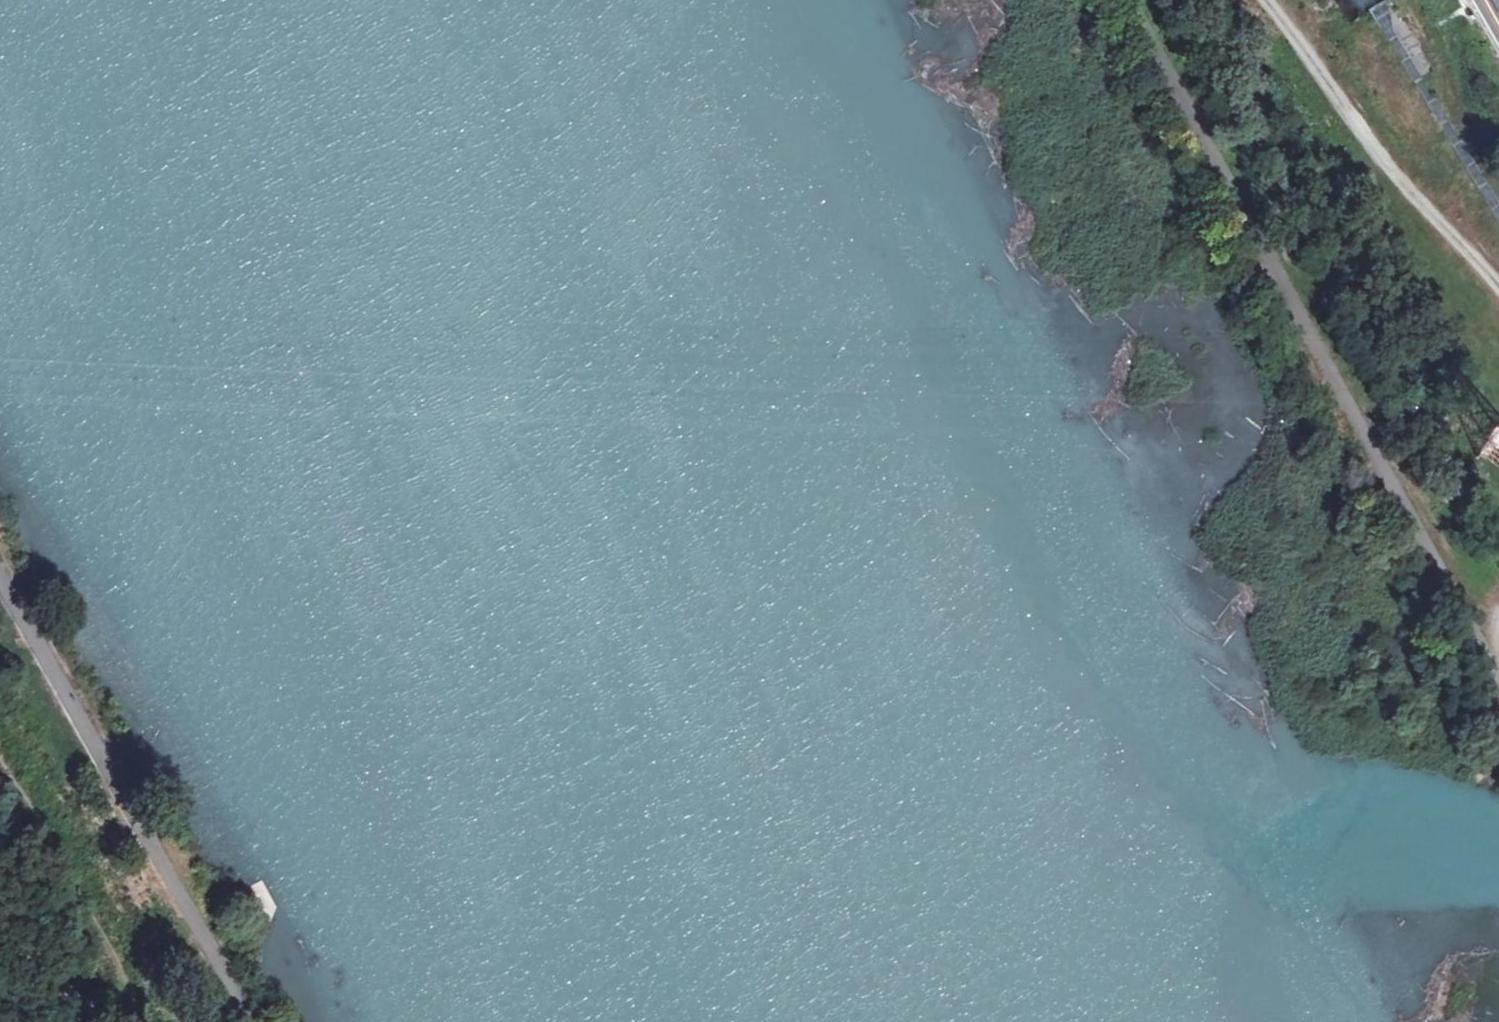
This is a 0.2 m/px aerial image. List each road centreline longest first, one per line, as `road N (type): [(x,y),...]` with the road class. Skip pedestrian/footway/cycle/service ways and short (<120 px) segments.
road 1 (track): [(1273,0),(1392,170),(1498,295)]
road 2 (track): [(0,759),(145,1021)]

